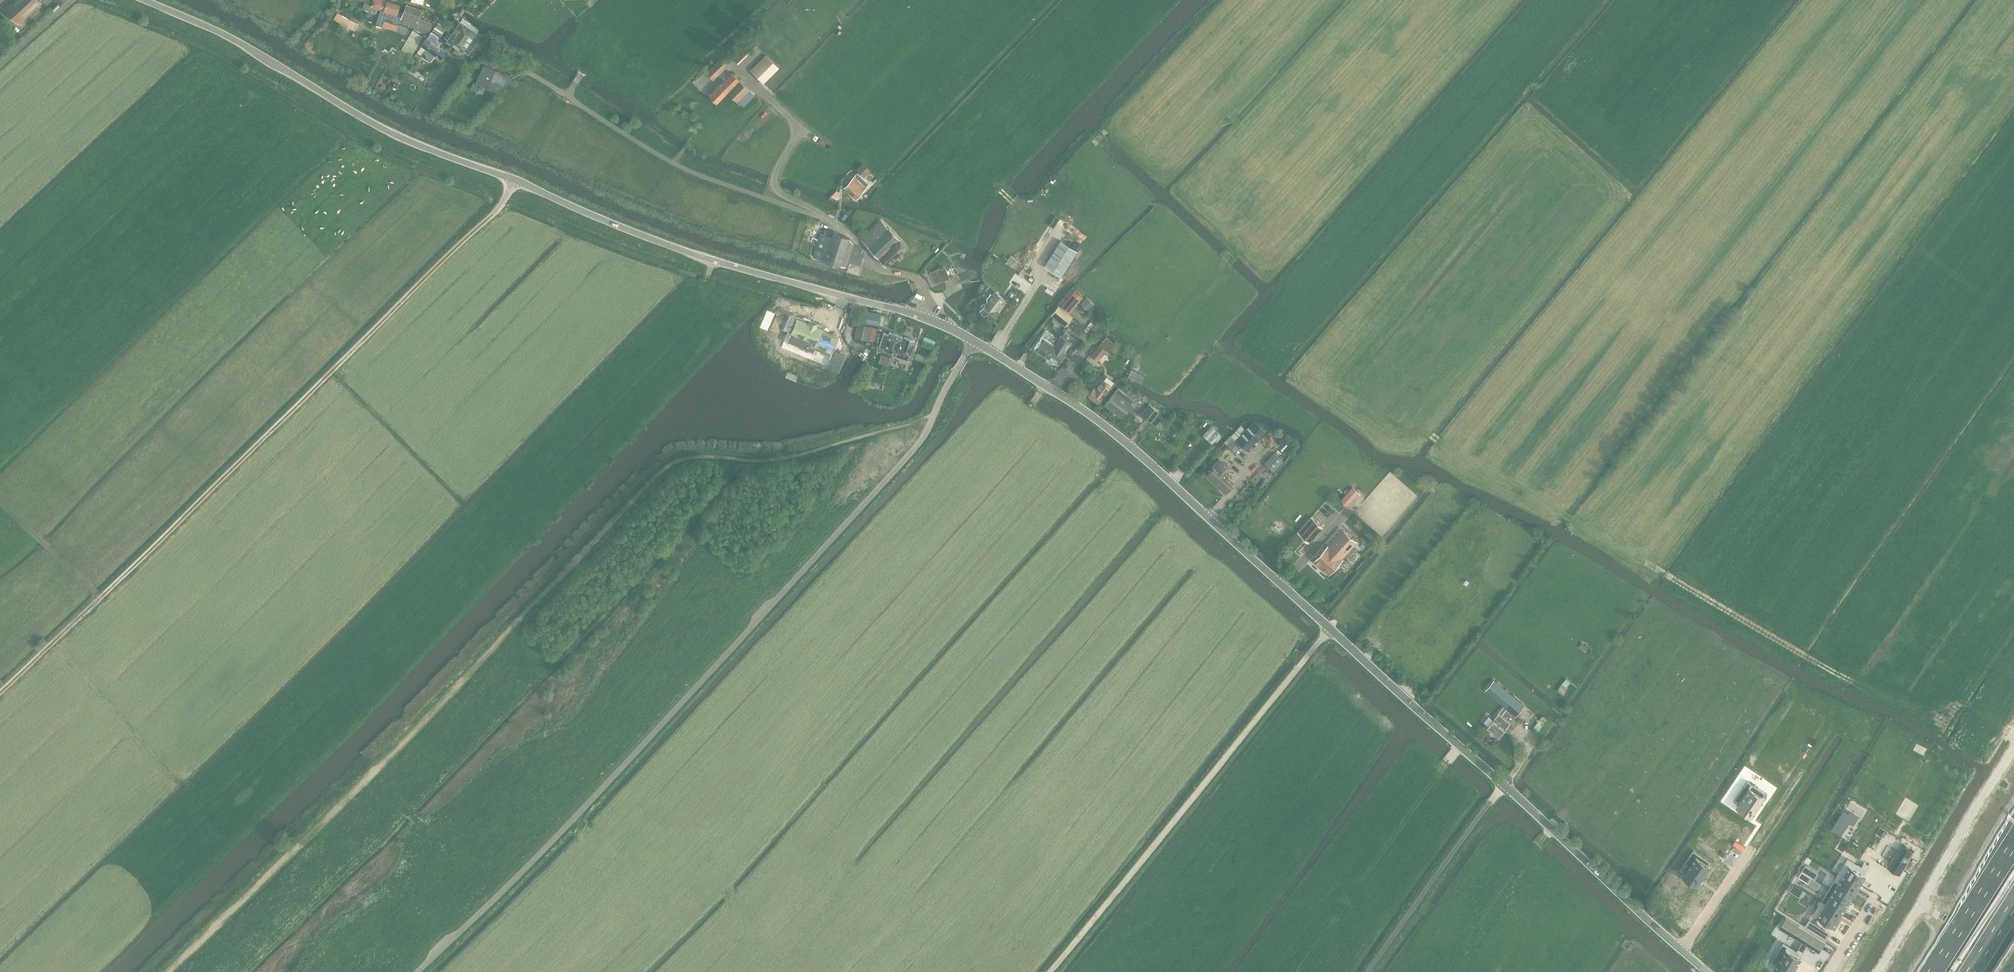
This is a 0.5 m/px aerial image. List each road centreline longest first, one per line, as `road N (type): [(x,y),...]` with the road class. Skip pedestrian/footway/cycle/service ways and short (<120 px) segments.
road 1 (unclassified): [(417,971),(562,831),(889,477),(920,442),(974,340)]
road 2 (unclassified): [(921,317),(709,259),(391,134),(268,60),(146,0)]
road 3 (unclassified): [(1505,785),(1133,446),(974,340)]
road 4 (residential): [(921,317),(922,282),(881,265),(837,223),(687,170),(491,51)]
road 5 (track): [(1050,971),(1330,628)]
road 6 (unclassified): [(1684,950),(1505,785)]
road 7 (unclassified): [(1368,971),(1488,806)]
road 8 (motorway): [(2013,842),(1932,971)]

